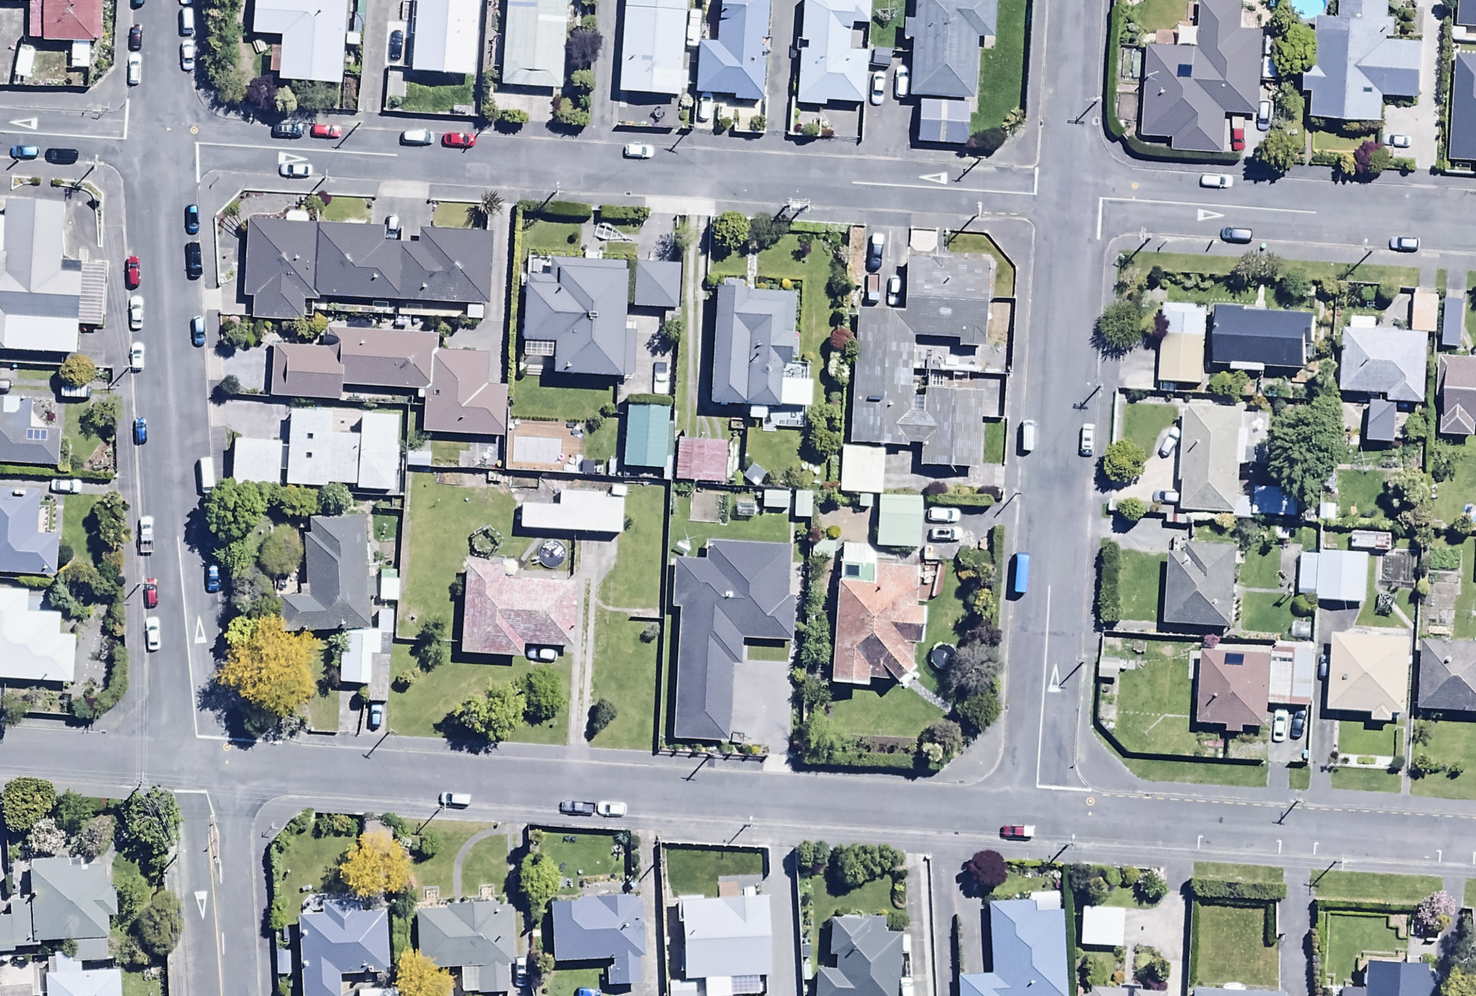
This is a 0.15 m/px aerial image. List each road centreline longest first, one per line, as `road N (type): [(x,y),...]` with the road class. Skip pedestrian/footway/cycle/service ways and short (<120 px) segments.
road 1 (residential): [(1071,198),(158,141)]
road 2 (residential): [(200,777),(1039,818)]
road 3 (residential): [(158,141),(200,777)]
road 4 (residential): [(1039,818),(1071,198)]
road 5 (residential): [(1039,818),(1475,842)]
road 6 (residential): [(1475,222),(1071,198)]
road 7 (residential): [(200,777),(213,995)]
road 8 (residential): [(0,763),(200,777)]
road 9 (residential): [(1071,198),(1081,0)]
road 10 (residential): [(158,141),(0,132)]
road 11 (residential): [(163,0),(158,141)]

